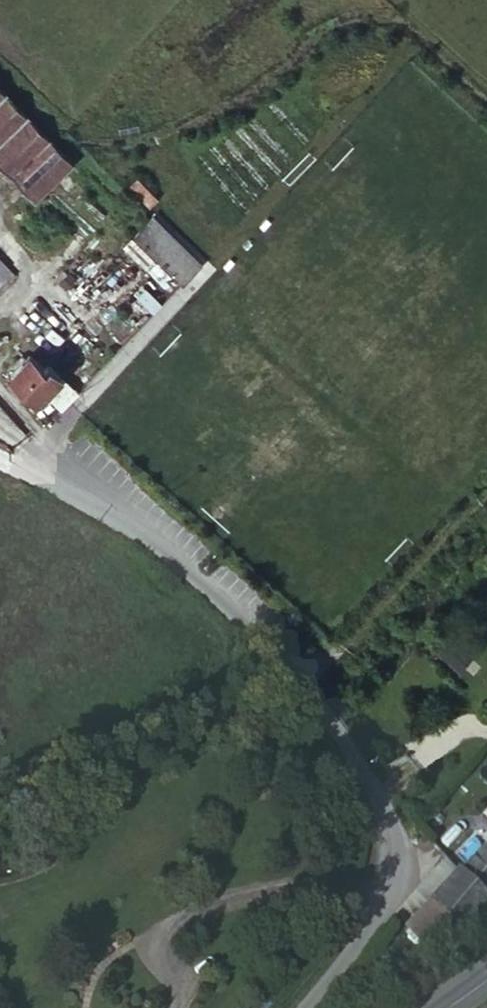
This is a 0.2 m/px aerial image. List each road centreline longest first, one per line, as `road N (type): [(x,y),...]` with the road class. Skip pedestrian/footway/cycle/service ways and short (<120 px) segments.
road 1 (residential): [(324,1007),(387,932),(404,877),(391,814),(272,658),(165,554),(0,455)]

